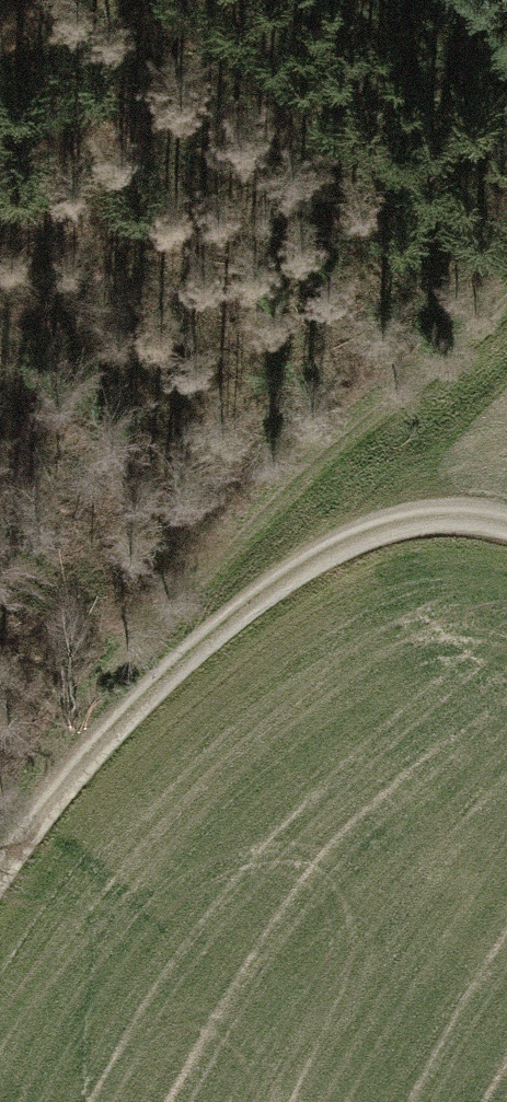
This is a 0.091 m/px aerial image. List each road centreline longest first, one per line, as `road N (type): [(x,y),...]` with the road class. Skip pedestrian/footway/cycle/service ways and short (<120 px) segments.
road 1 (track): [(0,852),(156,610),(506,291)]
road 2 (track): [(27,807),(311,556),(423,511),(506,516)]

